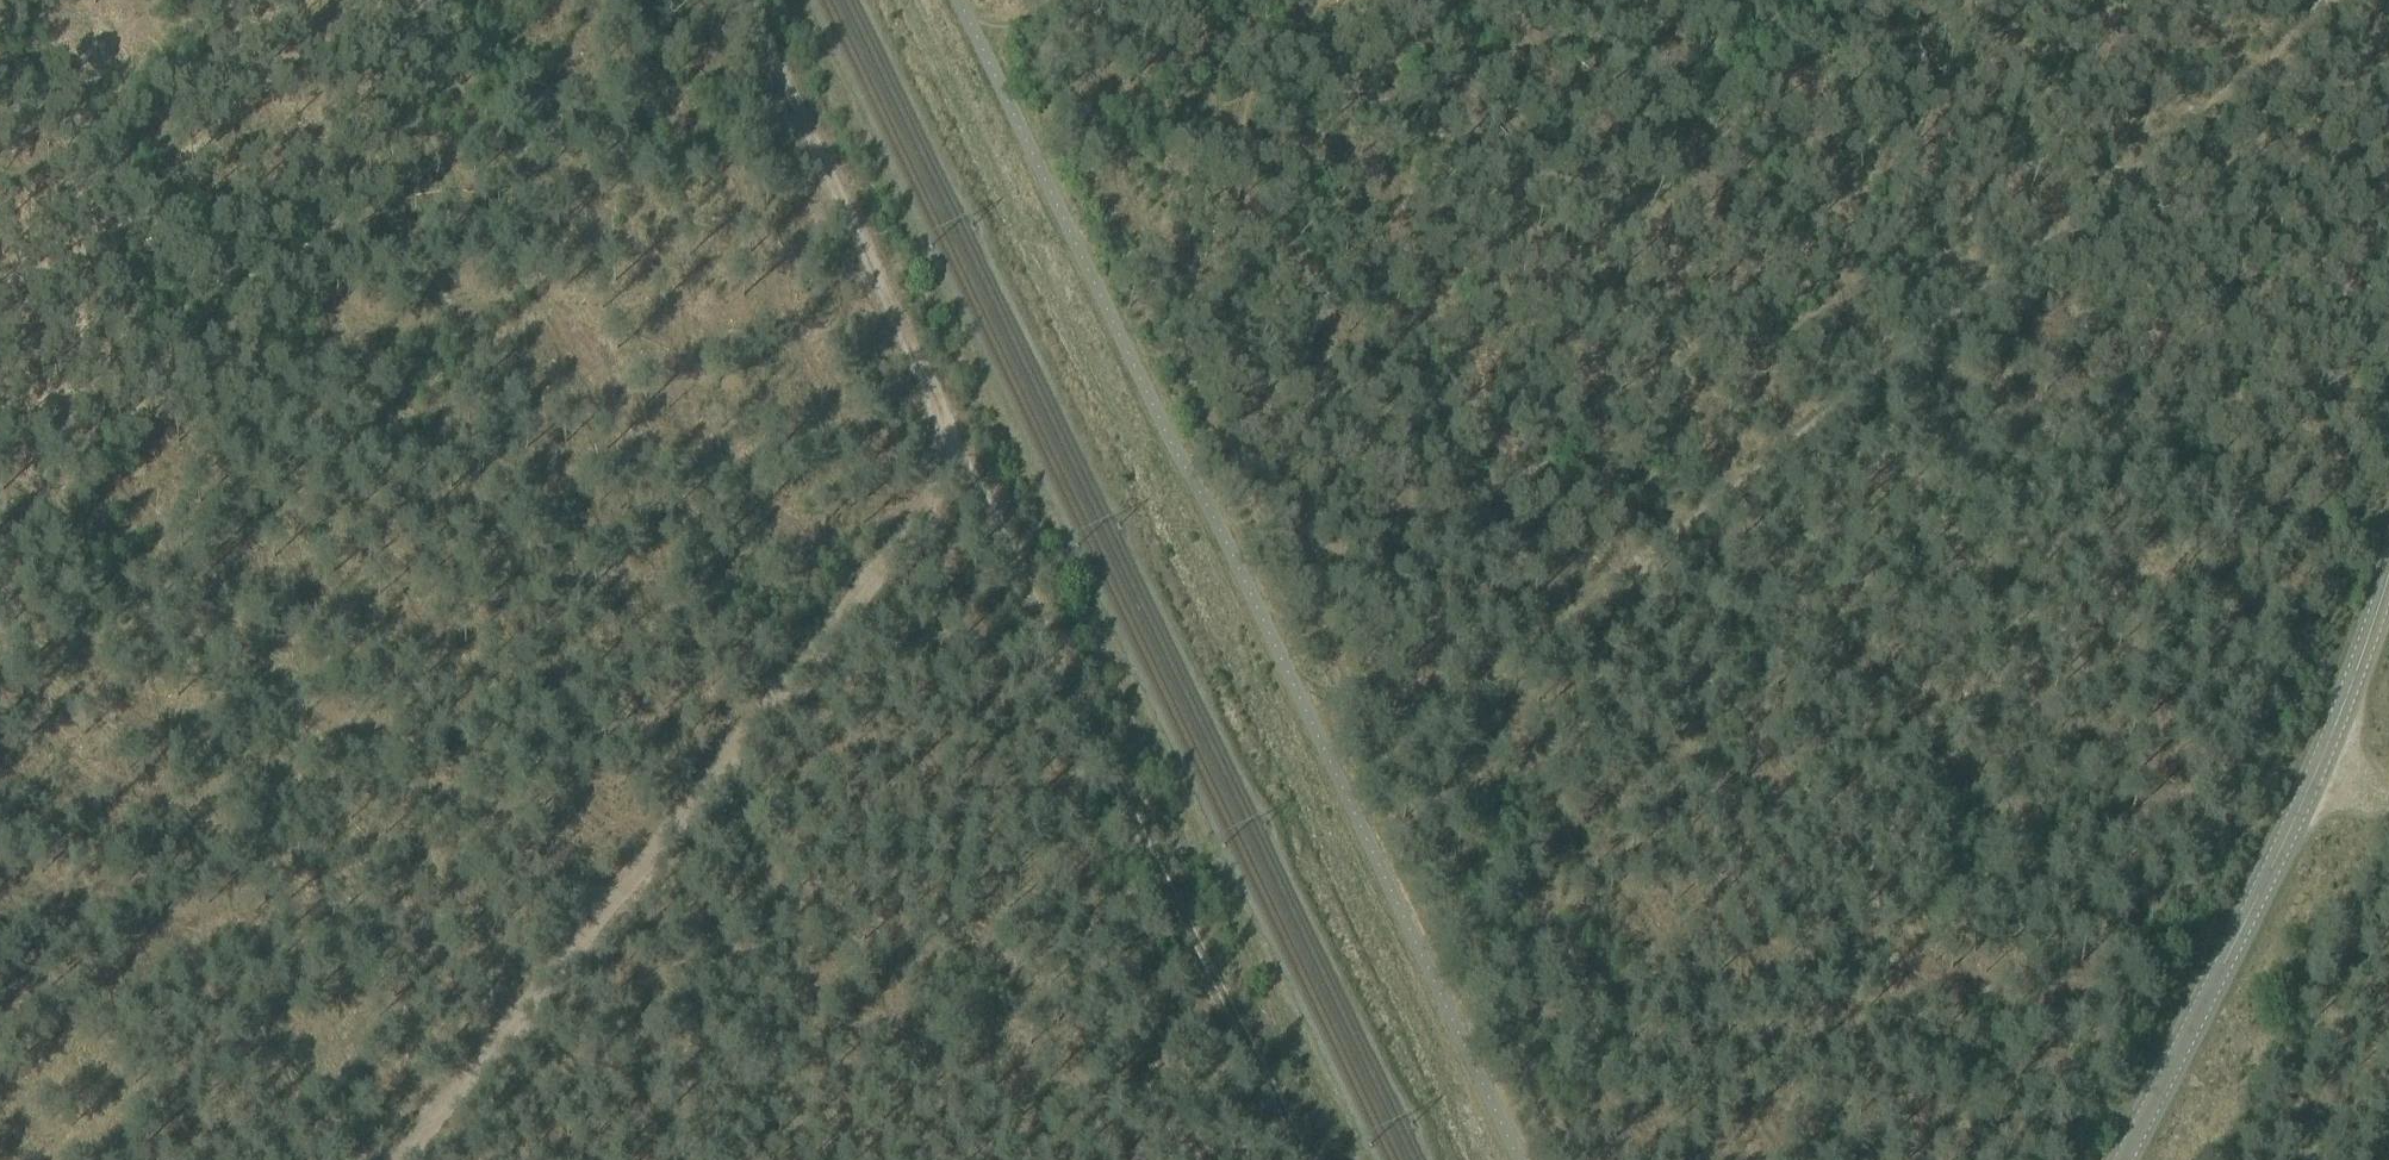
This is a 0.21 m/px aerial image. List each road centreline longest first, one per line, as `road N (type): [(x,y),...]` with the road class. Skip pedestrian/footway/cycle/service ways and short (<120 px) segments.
road 1 (track): [(590,908),(968,463),(745,0)]
road 2 (tertiary): [(2388,562),(2278,844),(2117,1159)]
road 3 (track): [(390,1159),(590,908)]

